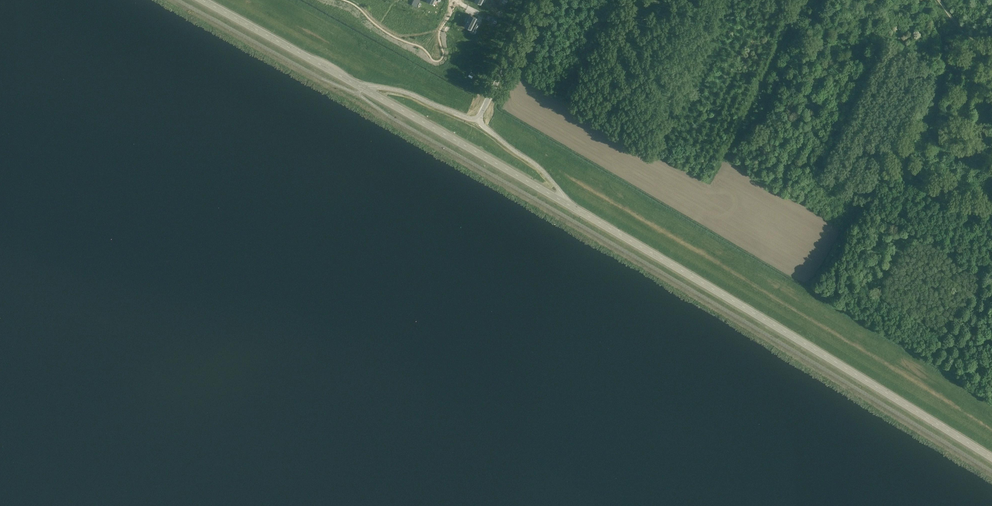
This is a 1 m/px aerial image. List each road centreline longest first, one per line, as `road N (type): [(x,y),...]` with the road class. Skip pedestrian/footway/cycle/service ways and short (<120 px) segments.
road 1 (tertiary): [(991,458),(569,205)]
road 2 (track): [(504,67),(700,182),(711,178),(800,8)]
road 3 (tertiary): [(569,205),(362,88)]
road 4 (tertiary): [(362,88),(201,0)]
road 5 (unclassified): [(478,118),(537,0)]
road 6 (unclassified): [(569,205),(550,178),(478,118)]
road 7 (unclassified): [(478,118),(362,88)]

